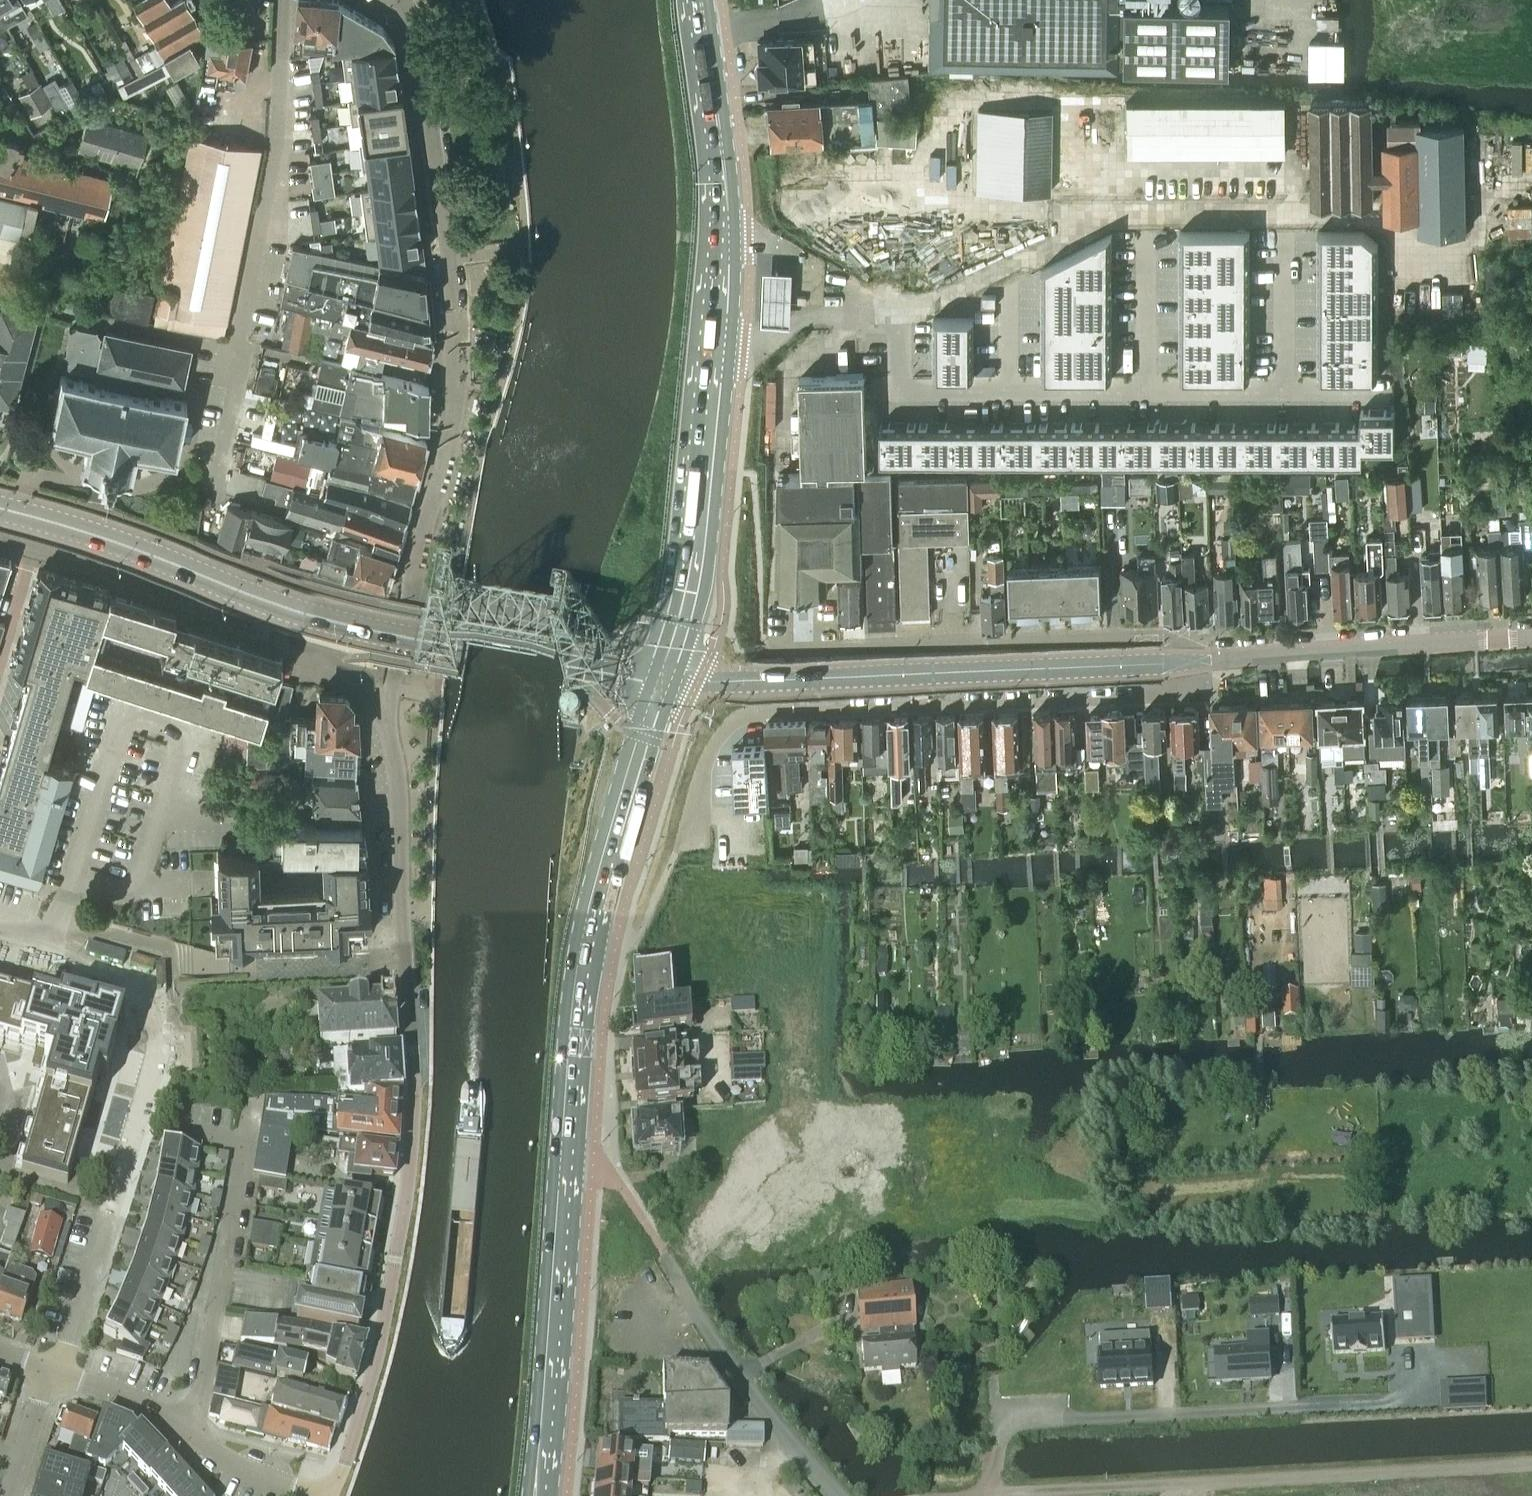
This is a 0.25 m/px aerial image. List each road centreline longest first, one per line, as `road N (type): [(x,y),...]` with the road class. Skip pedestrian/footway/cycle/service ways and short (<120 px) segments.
road 1 (primary): [(536,1495),(589,934),(663,681)]
road 2 (residential): [(385,709),(412,1051),(407,1190),(365,1405),(330,1495)]
road 3 (primary): [(663,681),(703,440),(716,300),(713,146),(697,0)]
road 4 (residential): [(1196,661),(1178,695),(752,714),(722,734),(709,755),(693,834)]
road 5 (secondary): [(0,509),(343,625),(575,669)]
road 6 (track): [(989,1494),(1531,1463)]
road 7 (tertiary): [(698,681),(1196,661)]
road 8 (residential): [(1196,661),(1185,636),(757,651)]
road 9 (residential): [(32,550),(333,659),(385,709)]
road 10 (residential): [(233,350),(277,141),(284,0)]
road 11 (tertiary): [(1196,661),(1531,637)]
road 12 (residential): [(186,1431),(204,1383),(250,1106)]
road 13 (residential): [(452,323),(415,42),(397,0)]
road 14 (residential): [(58,1372),(146,1080)]
road 15 (residential): [(837,1495),(738,1375),(675,1272)]
road 16 (residential): [(233,350),(49,308)]
road 17 (residential): [(316,1495),(225,1462),(186,1431)]
road 18 (residential): [(186,1431),(145,1403),(58,1372)]
road 19 (residential): [(208,474),(233,350)]
road 20 (residential): [(0,954),(44,966),(68,889)]

